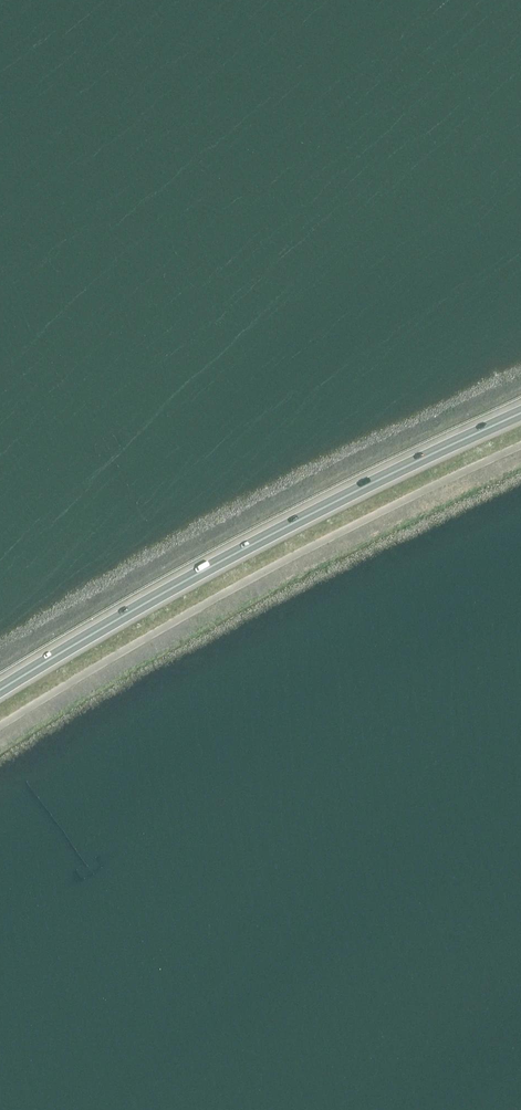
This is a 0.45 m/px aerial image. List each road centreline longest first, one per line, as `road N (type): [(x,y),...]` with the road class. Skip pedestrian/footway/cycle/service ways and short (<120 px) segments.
road 1 (trunk): [(0,691),(279,532),(520,414)]

